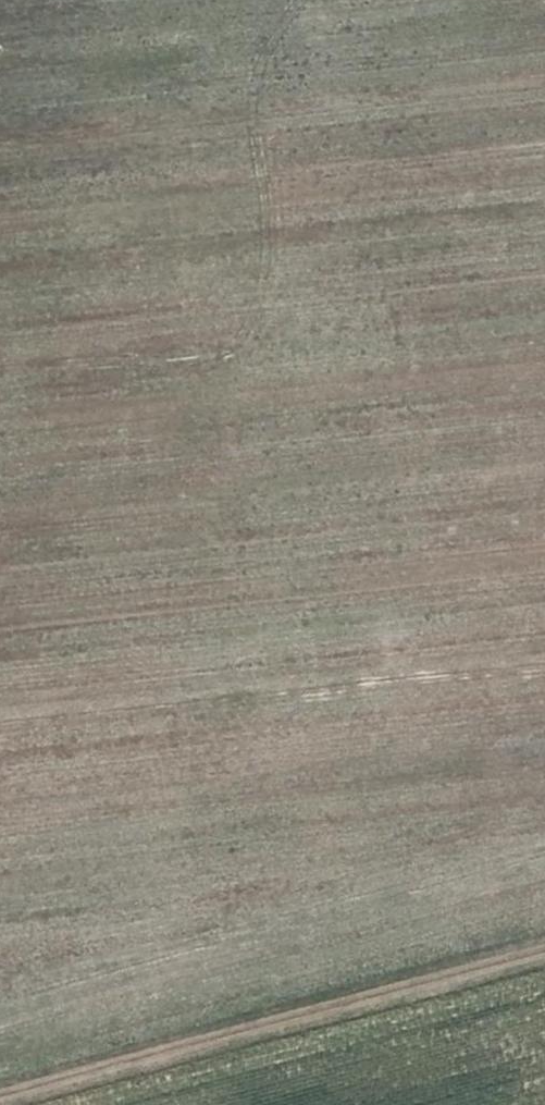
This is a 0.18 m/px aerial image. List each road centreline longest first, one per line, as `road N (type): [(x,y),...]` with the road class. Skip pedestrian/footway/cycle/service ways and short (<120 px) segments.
road 1 (track): [(544,965),(43,1104)]

